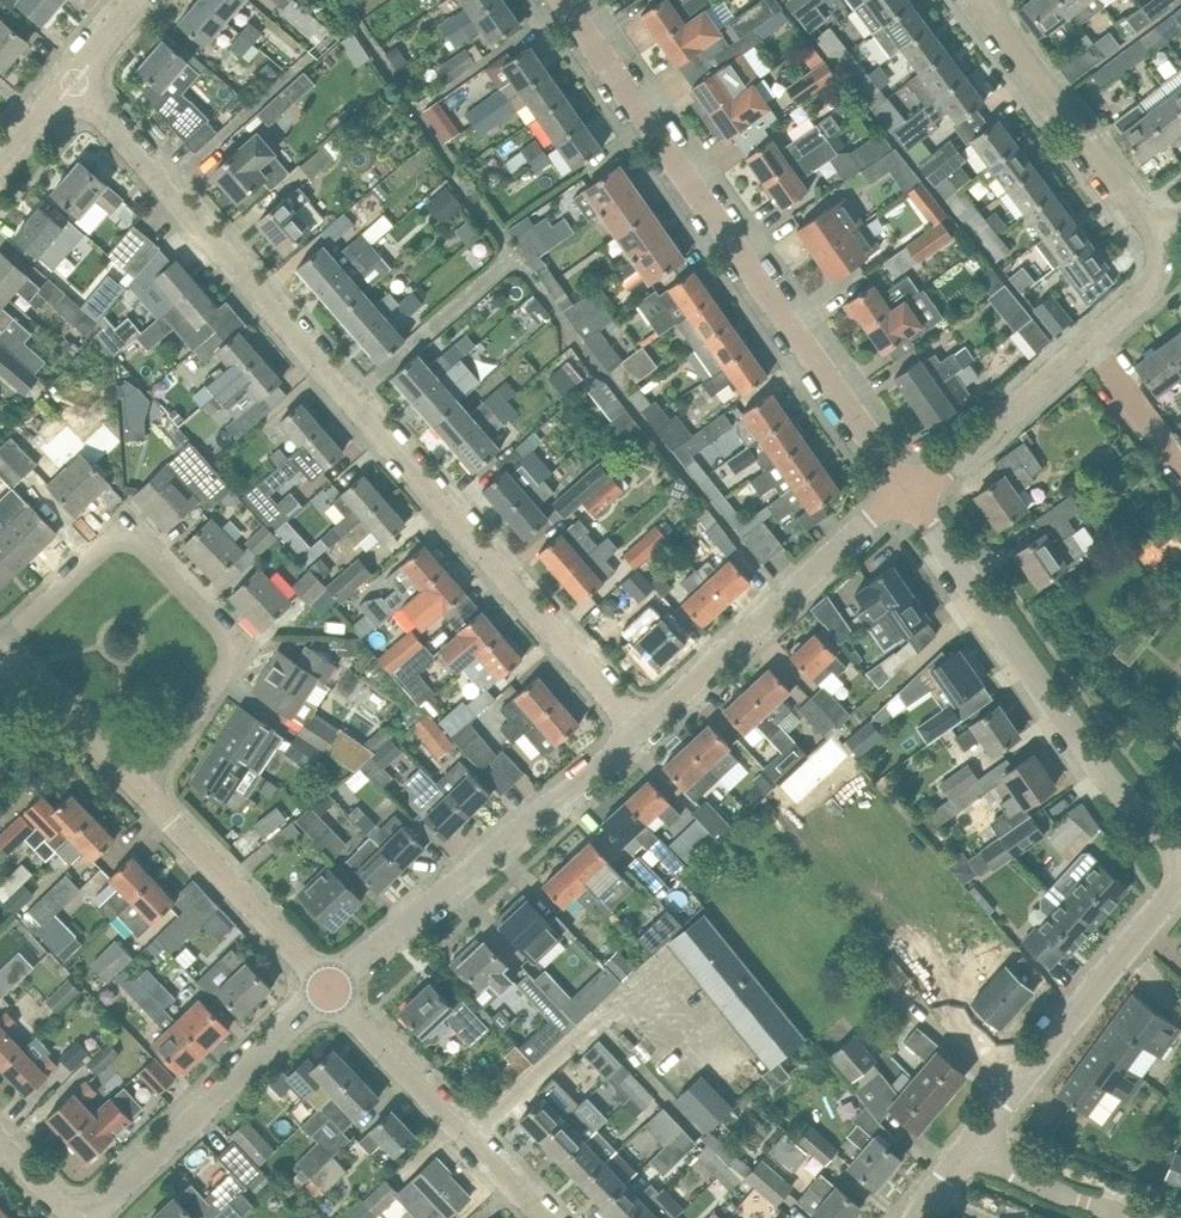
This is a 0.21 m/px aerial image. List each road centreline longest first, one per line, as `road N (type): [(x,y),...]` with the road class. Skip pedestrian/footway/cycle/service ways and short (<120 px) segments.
road 1 (residential): [(640,733),(70,80)]
road 2 (residential): [(907,497),(559,0)]
road 3 (residential): [(150,787),(243,659),(246,638),(154,531),(131,526),(107,537),(2,648)]
road 4 (residential): [(1180,867),(1094,761),(907,497)]
road 5 (residential): [(329,992),(640,733)]
road 6 (residential): [(640,733),(907,497)]
road 7 (unclassified): [(957,1154),(1180,878)]
road 8 (residential): [(82,1217),(329,992)]
road 9 (residential): [(540,1217),(329,992)]
road 10 (residential): [(1152,238),(972,0)]
road 11 (residential): [(329,992),(150,787)]
road 12 (residential): [(907,497),(1083,344)]
road 13 (residential): [(150,787),(2,648)]
road 14 (residential): [(1141,1217),(957,1154)]
road 15 (residential): [(1083,344),(1173,266),(1152,238)]
road 16 (residential): [(1083,344),(1180,452)]

